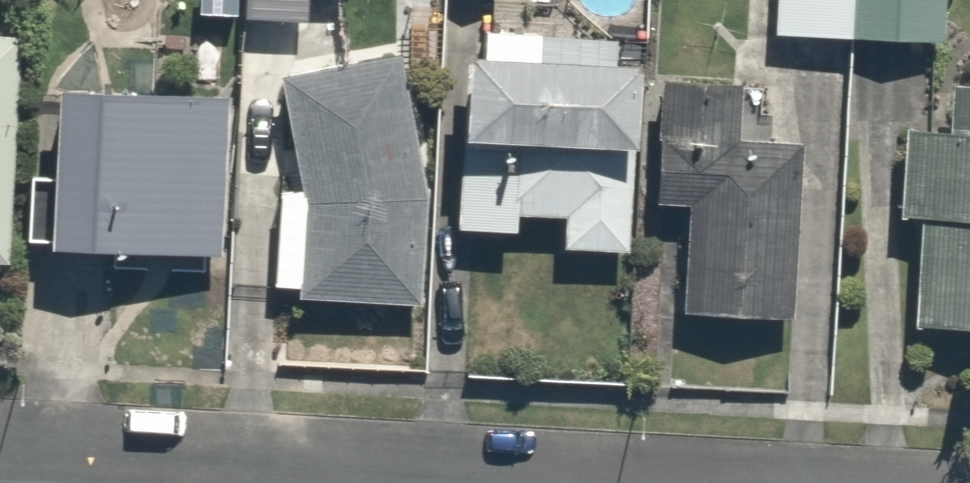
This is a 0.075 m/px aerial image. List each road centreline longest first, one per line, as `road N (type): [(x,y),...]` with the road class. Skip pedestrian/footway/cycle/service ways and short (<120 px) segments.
road 1 (residential): [(0,444),(610,482)]

